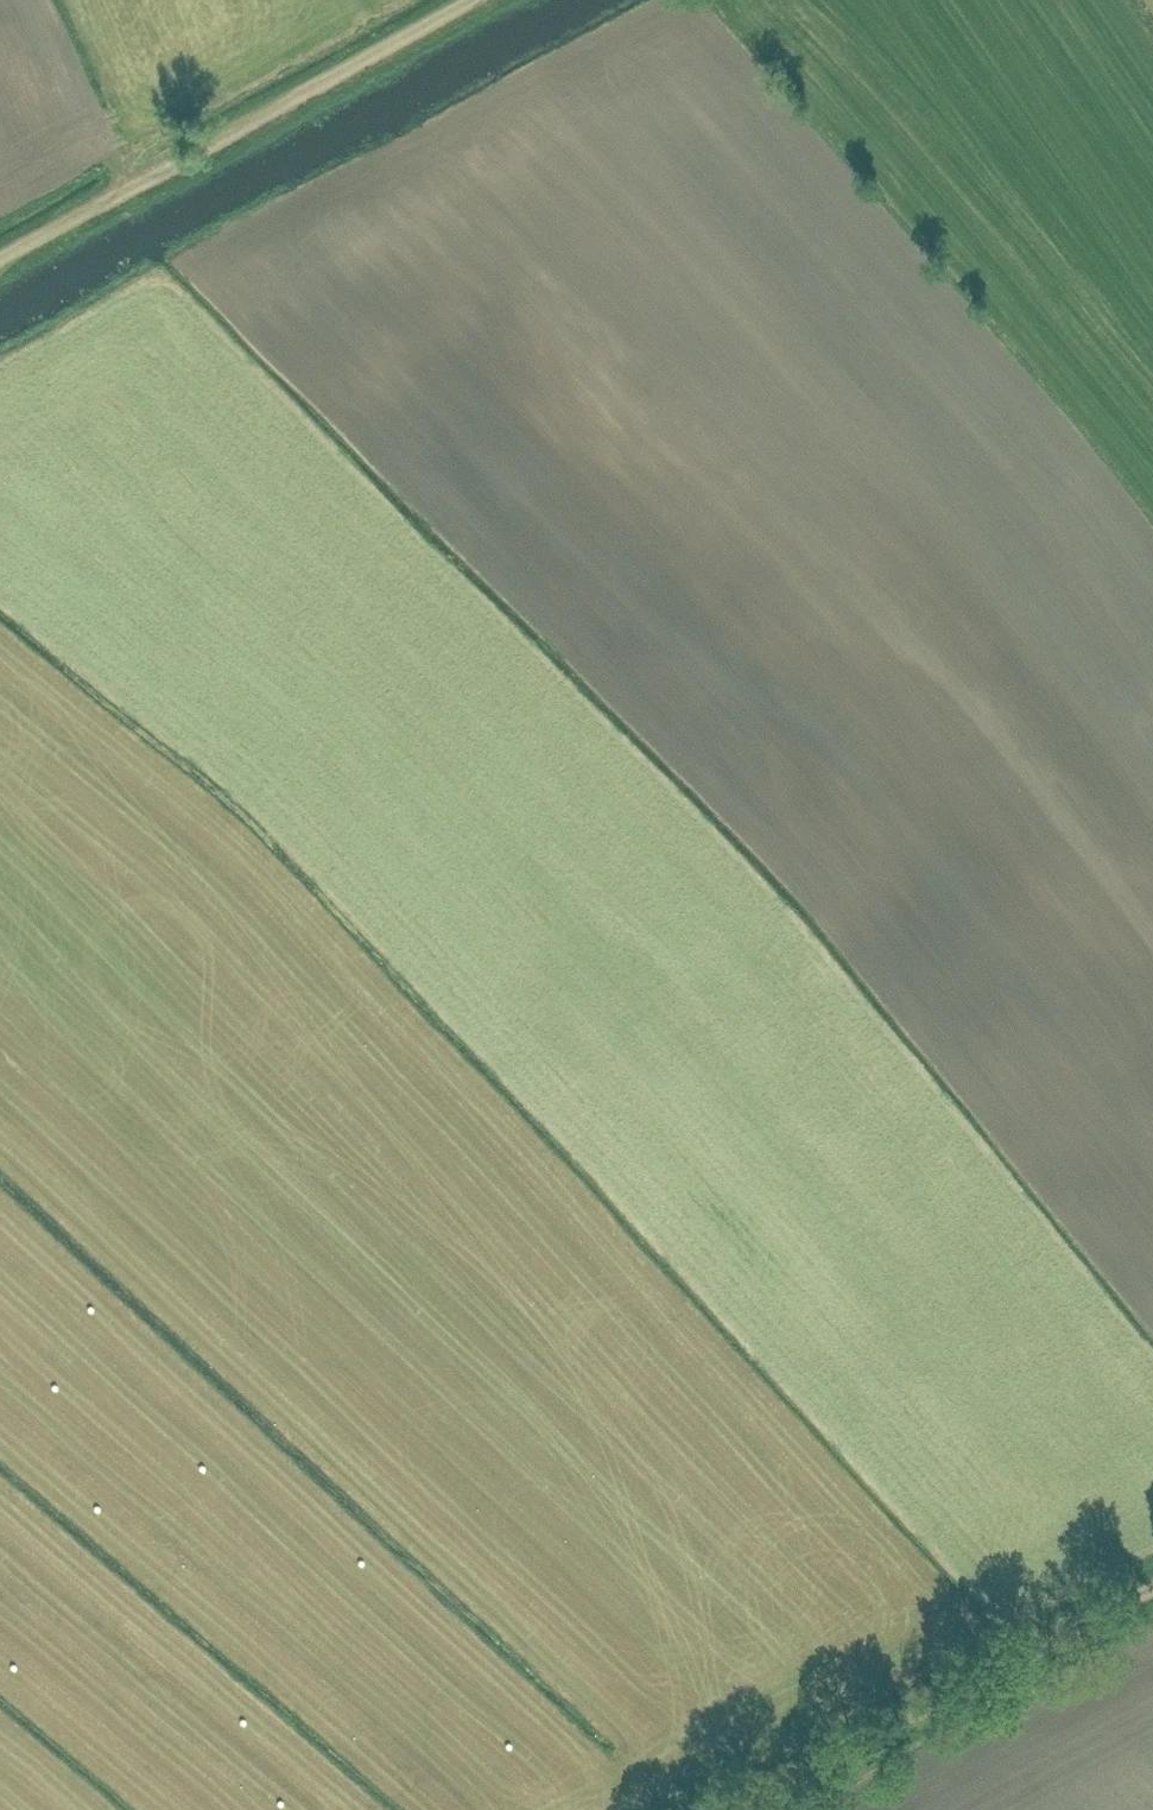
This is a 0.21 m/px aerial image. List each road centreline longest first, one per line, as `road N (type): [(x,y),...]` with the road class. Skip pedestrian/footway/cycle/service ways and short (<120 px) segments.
road 1 (track): [(0,253),(463,0)]
road 2 (track): [(741,1809),(1152,1583)]

